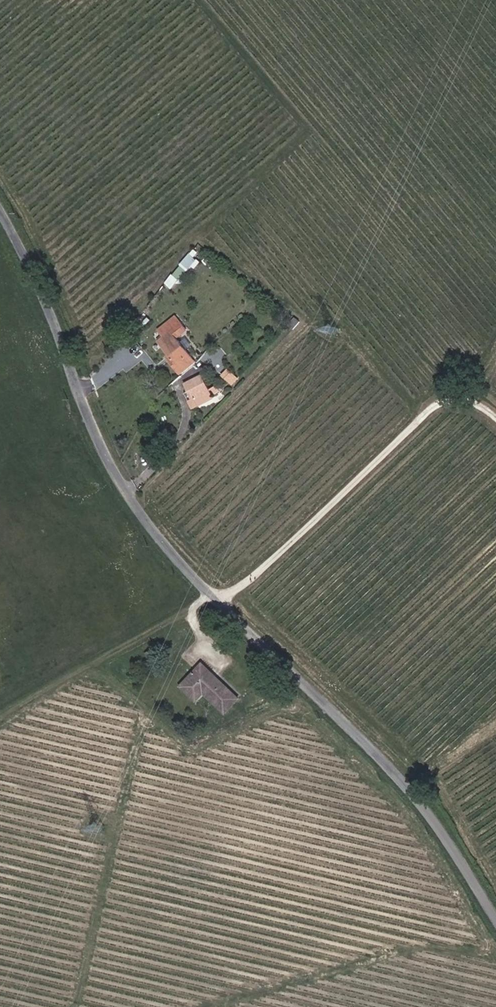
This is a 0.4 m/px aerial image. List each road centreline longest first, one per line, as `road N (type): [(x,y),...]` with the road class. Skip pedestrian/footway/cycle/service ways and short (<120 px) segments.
road 1 (residential): [(0,205),(51,281),(81,388),(145,515),(214,596),(384,759),(495,911)]
road 2 (track): [(214,596),(0,719)]

